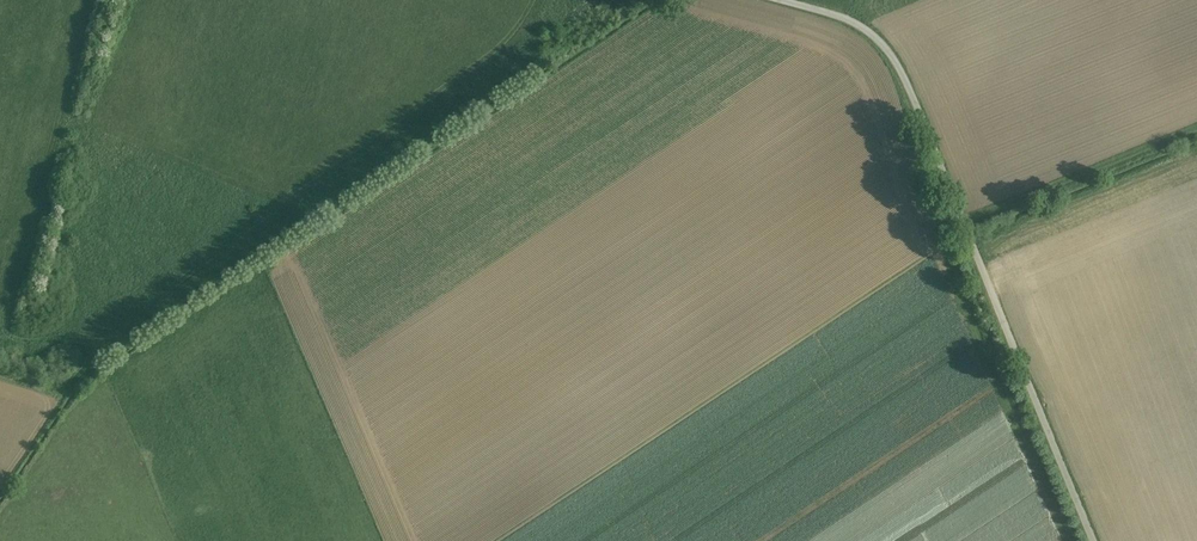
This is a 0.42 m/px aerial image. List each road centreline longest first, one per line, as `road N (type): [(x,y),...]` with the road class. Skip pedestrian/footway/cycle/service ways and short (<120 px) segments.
road 1 (unclassified): [(1094,540),(896,61),(847,18),(786,0)]

